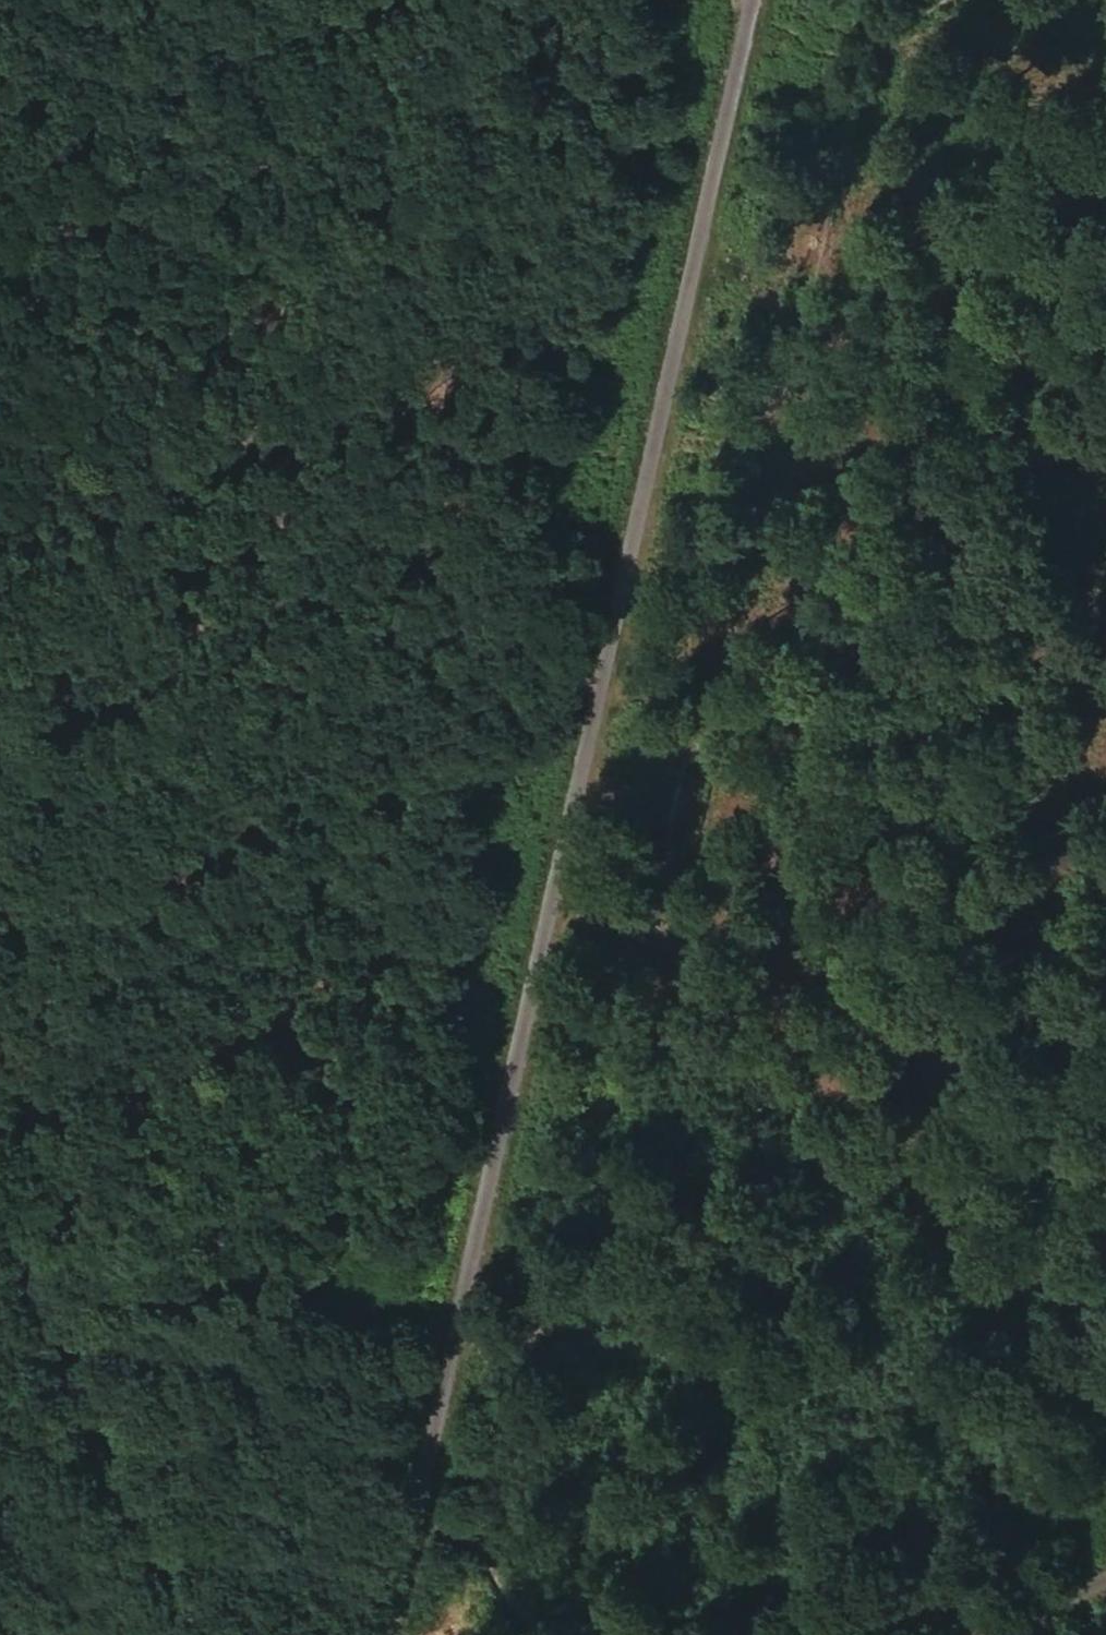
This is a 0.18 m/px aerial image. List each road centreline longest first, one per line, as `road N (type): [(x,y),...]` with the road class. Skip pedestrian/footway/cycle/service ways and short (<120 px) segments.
road 1 (track): [(400,1634),(561,873),(768,0)]
road 2 (track): [(982,1634),(1105,1572)]

